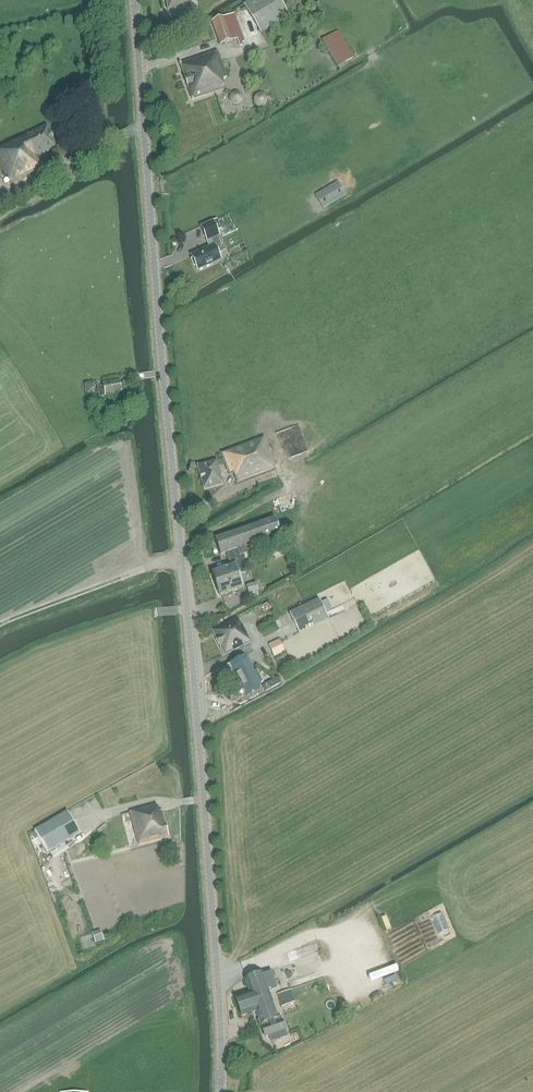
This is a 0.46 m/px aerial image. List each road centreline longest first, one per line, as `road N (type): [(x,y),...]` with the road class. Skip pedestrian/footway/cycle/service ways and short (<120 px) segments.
road 1 (tertiary): [(218,1091),(204,802),(133,0)]
road 2 (track): [(0,620),(182,562)]

